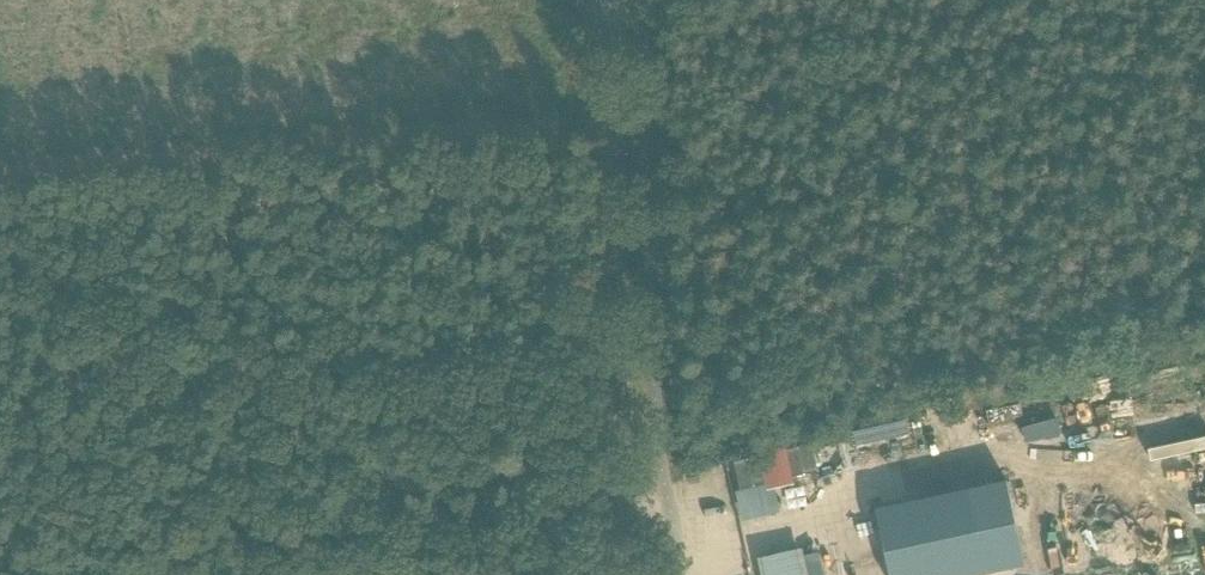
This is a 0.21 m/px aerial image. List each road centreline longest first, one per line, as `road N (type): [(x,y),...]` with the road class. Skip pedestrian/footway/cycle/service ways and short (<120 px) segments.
road 1 (track): [(1204,62),(648,232)]
road 2 (tertiary): [(625,574),(602,0)]

